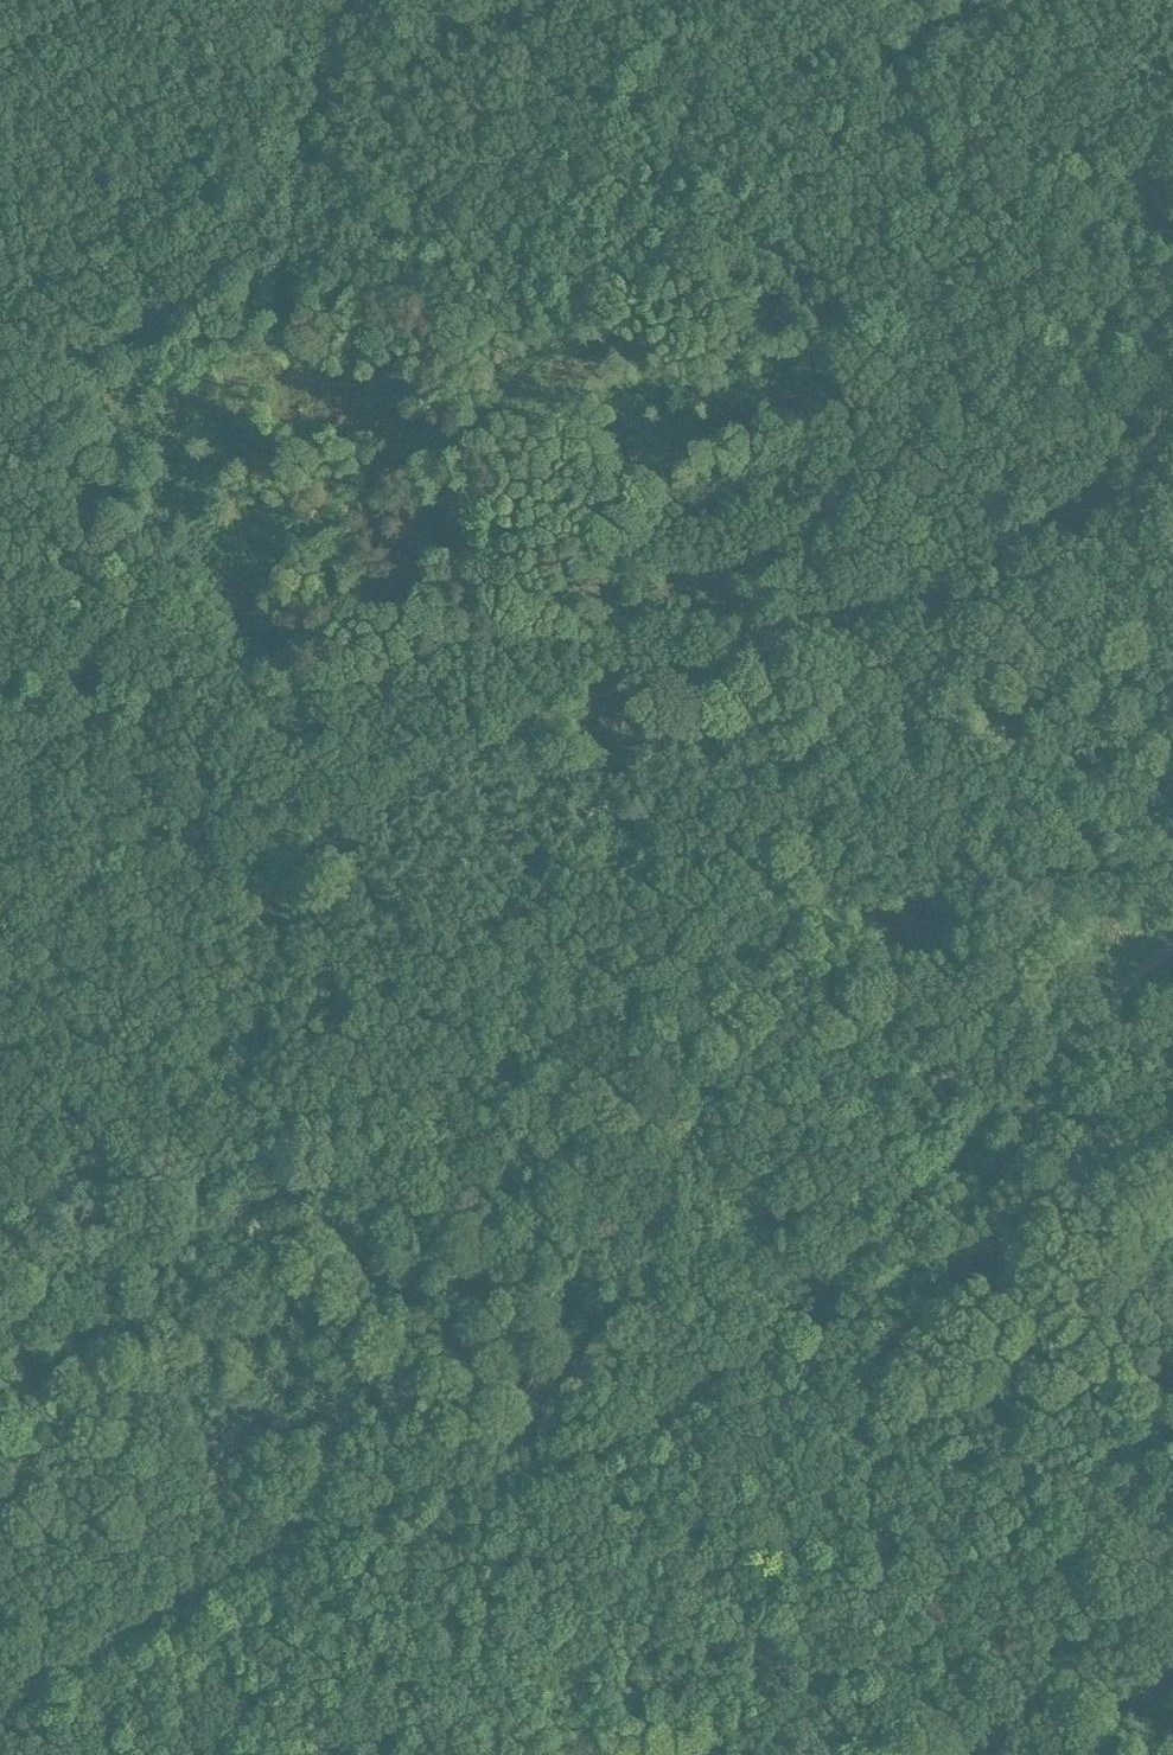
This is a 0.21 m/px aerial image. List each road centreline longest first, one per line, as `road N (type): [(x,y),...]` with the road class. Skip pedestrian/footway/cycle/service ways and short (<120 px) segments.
road 1 (unclassified): [(0,1721),(41,1711),(180,1643),(236,1596),(401,1524),(601,1468),(714,1411),(870,1281),(1172,975)]

